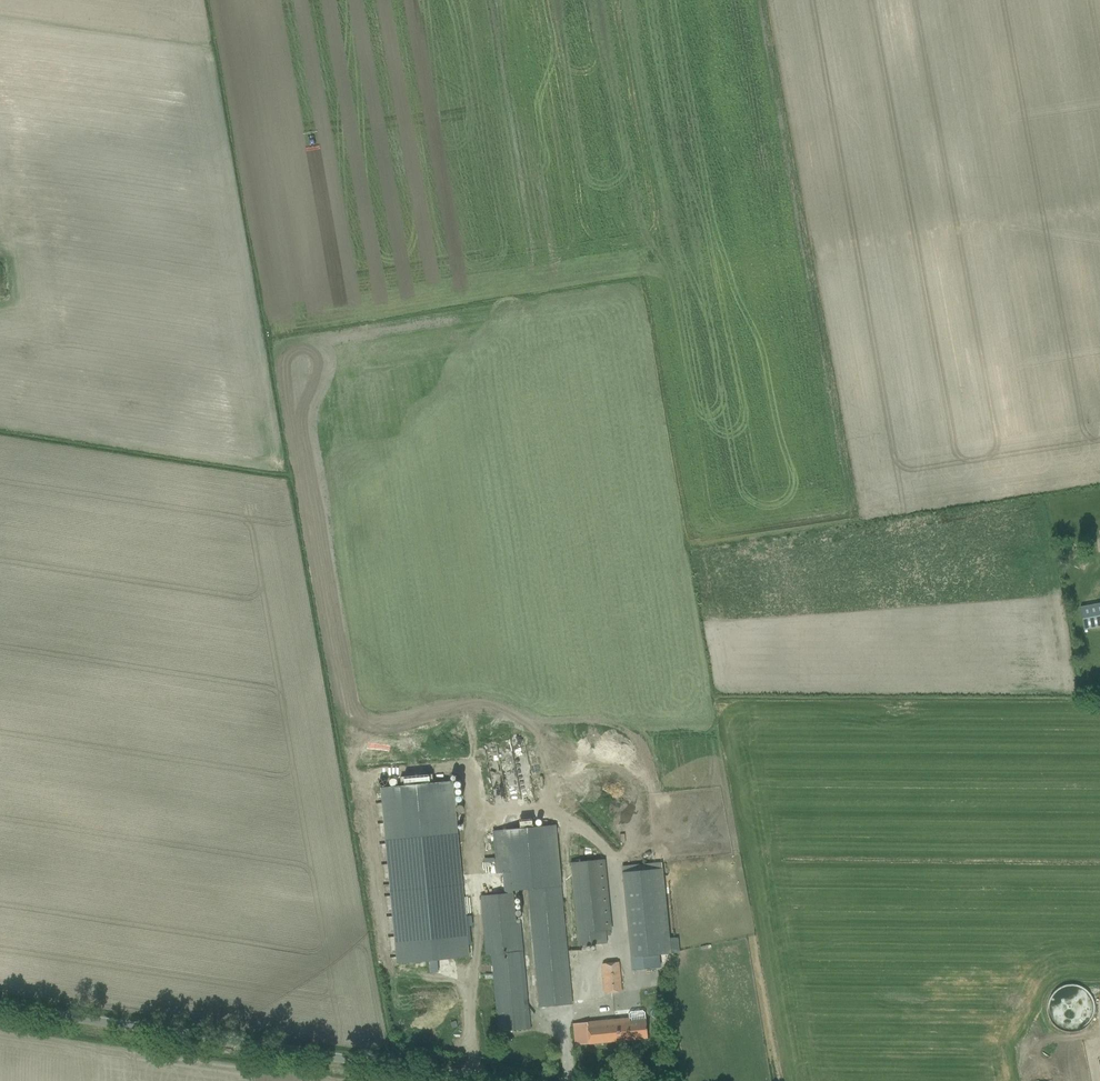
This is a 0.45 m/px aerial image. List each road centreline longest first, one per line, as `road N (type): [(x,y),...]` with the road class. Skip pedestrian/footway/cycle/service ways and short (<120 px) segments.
road 1 (unclassified): [(469,1080),(0,1012)]

